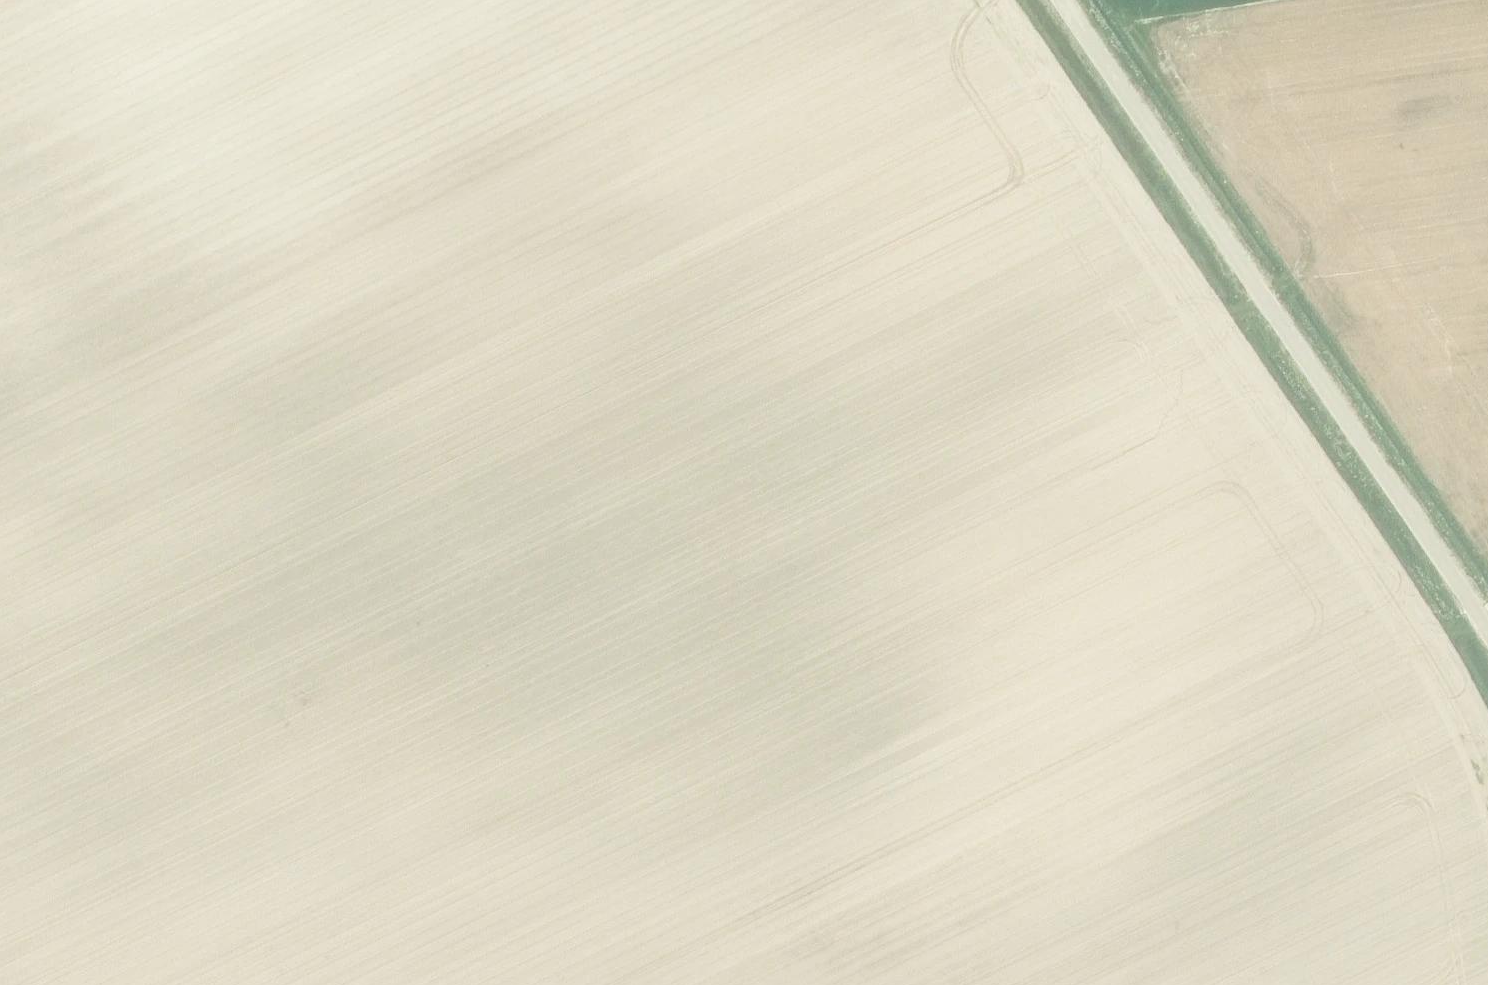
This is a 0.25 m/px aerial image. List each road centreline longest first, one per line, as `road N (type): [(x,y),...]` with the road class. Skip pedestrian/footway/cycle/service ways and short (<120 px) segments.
road 1 (unclassified): [(1487,639),(1061,0)]

